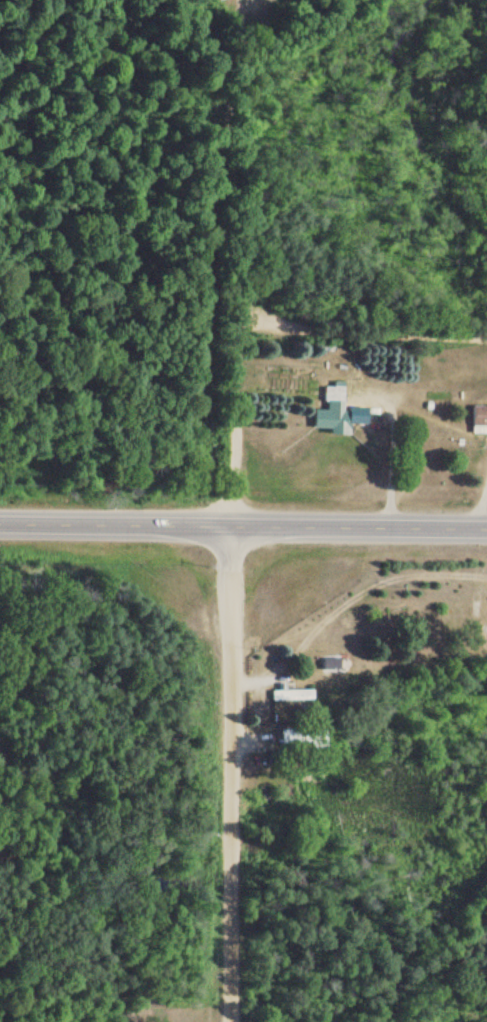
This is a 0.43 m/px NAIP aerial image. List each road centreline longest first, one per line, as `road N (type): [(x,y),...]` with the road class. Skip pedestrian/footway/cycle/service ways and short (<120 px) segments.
road 1 (residential): [(231,1021),(228,526),(243,330)]
road 2 (secondary): [(486,528),(0,524)]
road 3 (residential): [(486,336),(243,330)]

